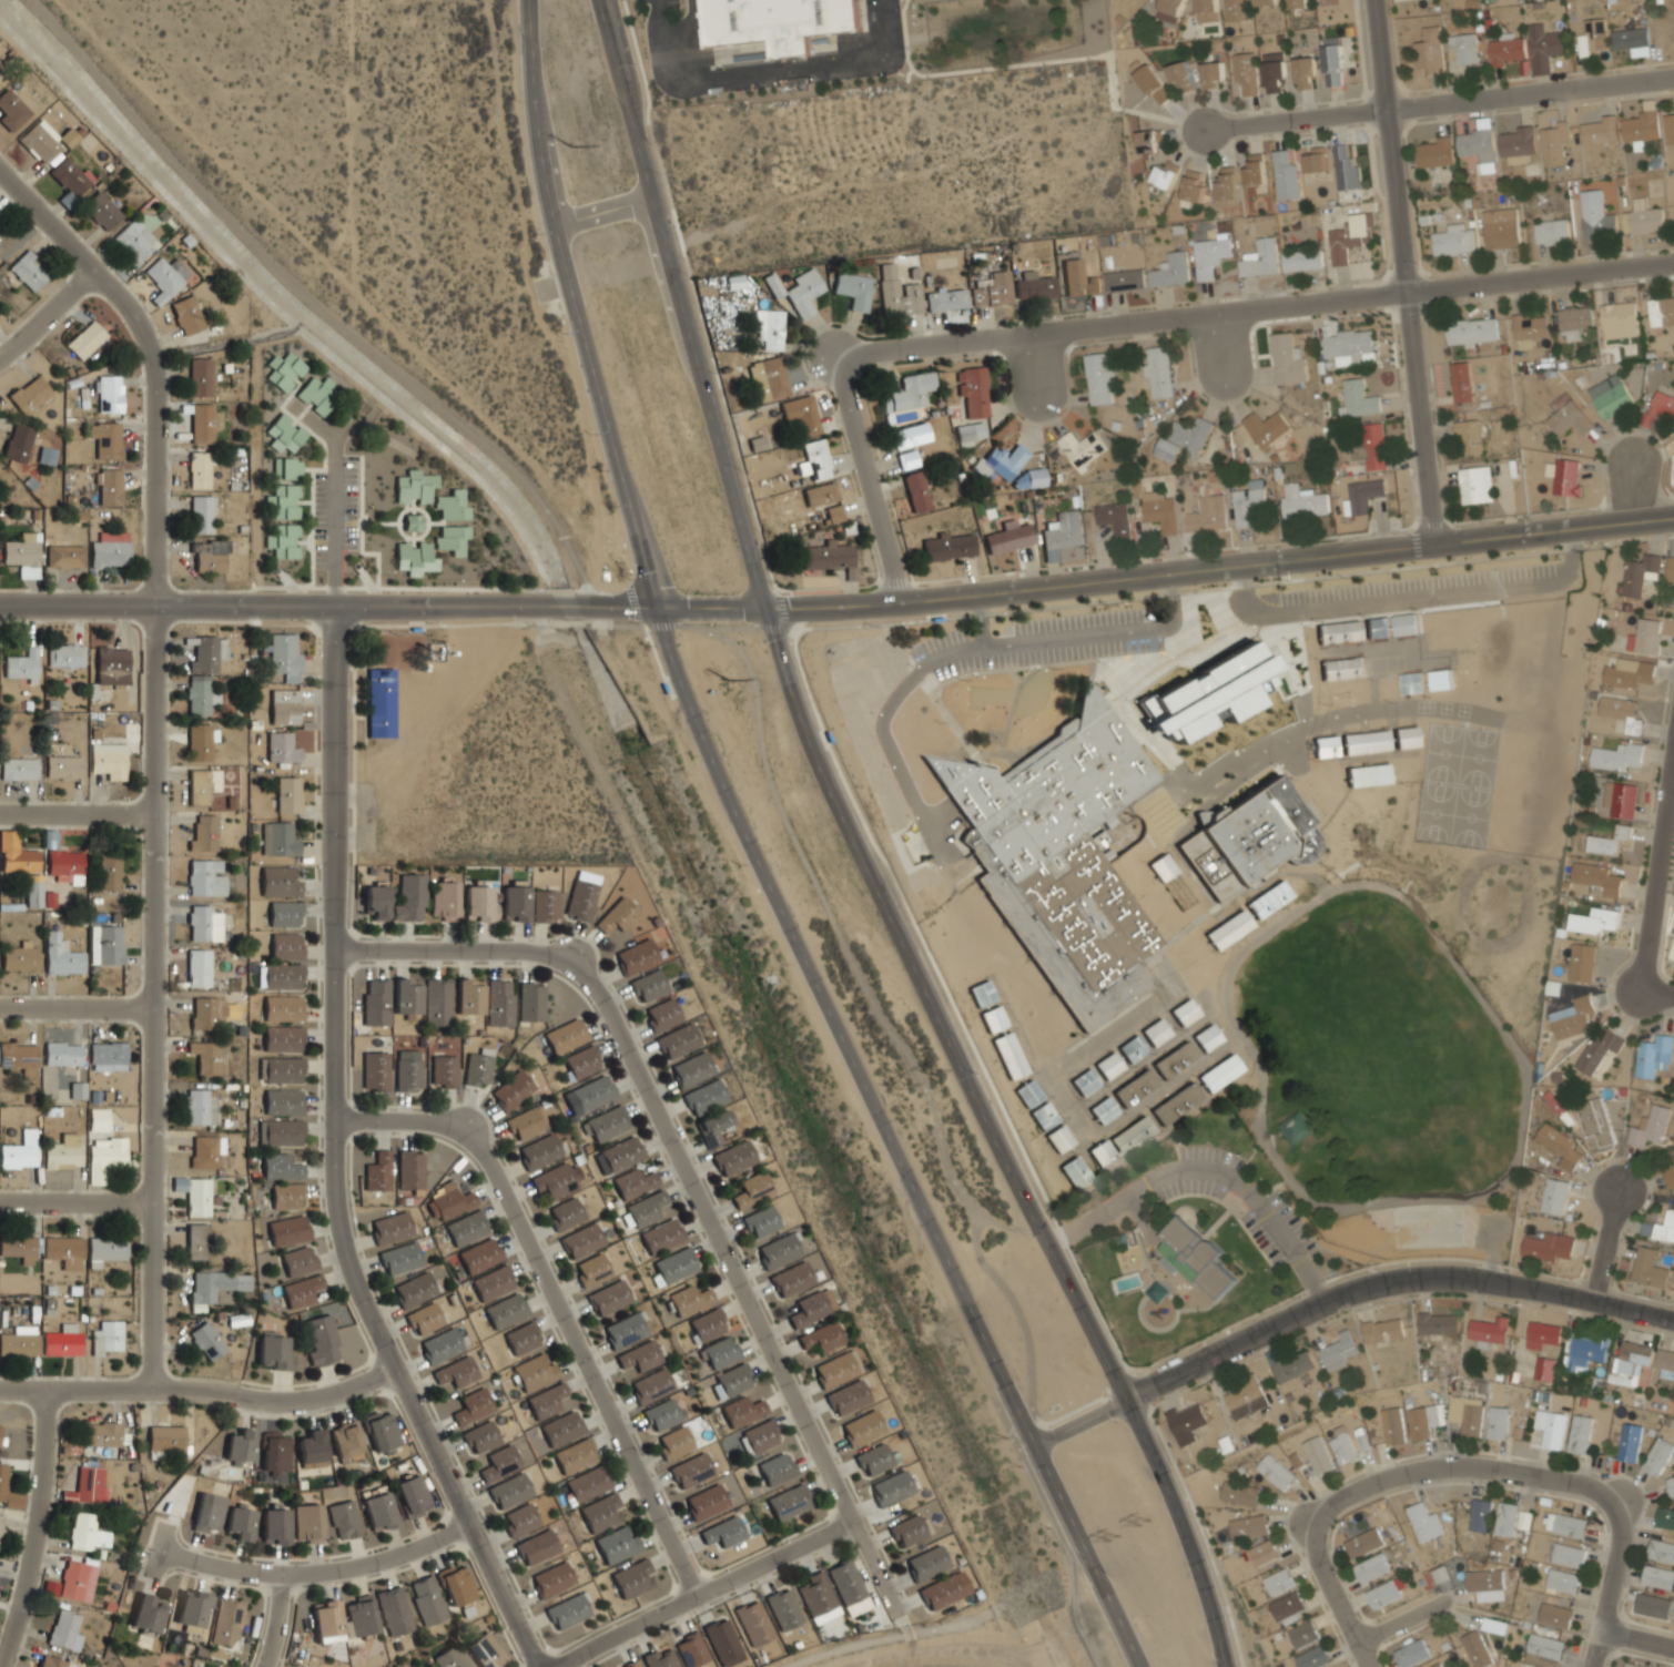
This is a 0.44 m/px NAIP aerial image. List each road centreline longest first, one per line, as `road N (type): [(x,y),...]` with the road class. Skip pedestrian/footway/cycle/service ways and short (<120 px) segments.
road 1 (residential): [(0,171),(129,305),(151,355),(151,1386)]
road 2 (secondary): [(657,606),(718,776),(1141,1666)]
road 3 (secondary): [(1228,1666),(1210,1595),(1132,1397),(1005,1155),(809,736),(767,607)]
road 4 (residential): [(335,604),(333,1175),(342,1248),(539,1666)]
road 5 (residential): [(897,1614),(585,977),(566,958),(537,954),(334,949)]
road 6 (tertiary): [(767,607),(977,594),(1673,518)]
road 7 (residential): [(1673,256),(833,350)]
road 8 (tertiary): [(1673,1319),(1491,1283),(1370,1288),(1036,1447)]
road 9 (residential): [(696,1596),(480,1148),(428,1120),(333,1120)]
road 10 (secondary): [(767,607),(603,0)]
road 11 (secondary): [(530,0),(538,146),(657,606)]
road 12 (residential): [(1379,0),(1402,286),(1434,543)]
road 13 (tertiary): [(534,604),(0,604)]
road 14 (residential): [(193,1559),(172,1549),(164,1527),(151,1572),(169,1559),(193,1559),(302,1574),(385,1559),(467,1523)]
road 15 (residential): [(558,1666),(851,1519)]
road 16 (residential): [(1318,1526),(1327,1510),(1358,1490),(1423,1468),(1583,1485),(1609,1505)]
road 17 (residential): [(1673,74),(1389,106)]
road 18 (residential): [(47,1389),(38,1523),(0,1666)]
road 19 (residential): [(833,350),(903,601)]
road 20 (residential): [(395,1364),(326,1395),(283,1400),(151,1386)]
road 21 (residential): [(1389,106),(1207,131)]
road 22 (residential): [(1642,986),(1673,816)]
road 23 (residential): [(1609,1505),(1619,1538),(1589,1666)]
road 24 (residential): [(154,815),(0,814)]
road 25 (residential): [(153,1006),(0,1006)]
road 26 (residential): [(153,1201),(0,1201)]
road 27 (residential): [(1318,1526),(1317,1557),(1368,1666)]
road 28 (residential): [(151,1386),(0,1389)]
road 29 (residential): [(94,271),(0,358)]

